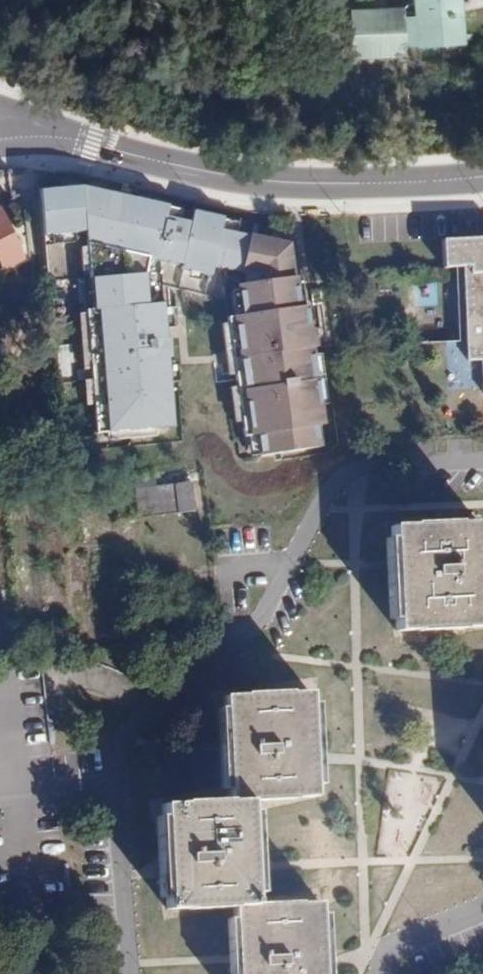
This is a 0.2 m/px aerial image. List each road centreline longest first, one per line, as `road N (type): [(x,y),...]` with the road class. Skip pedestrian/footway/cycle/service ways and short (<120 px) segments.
road 1 (tertiary): [(482,177),(242,180),(59,136),(18,135)]

